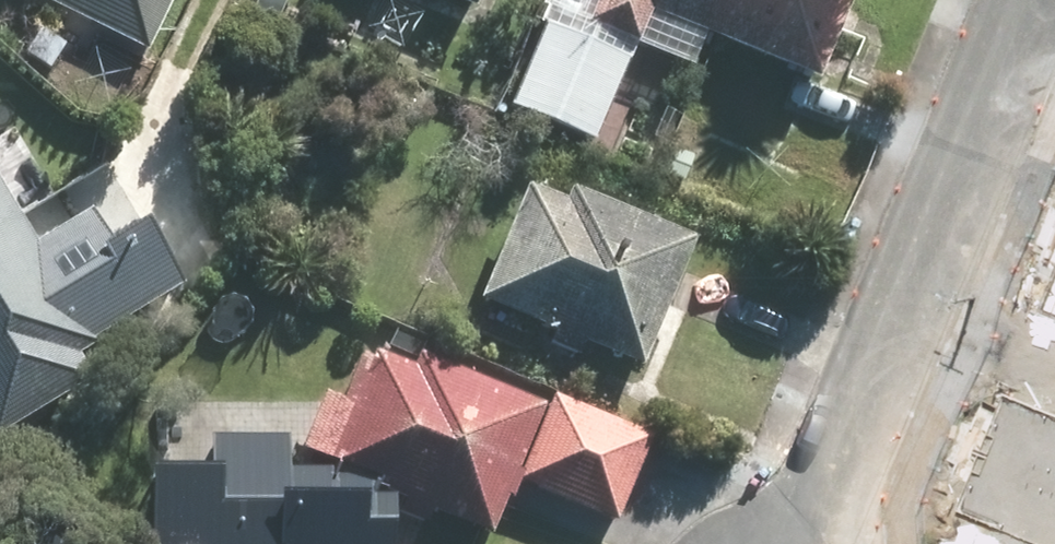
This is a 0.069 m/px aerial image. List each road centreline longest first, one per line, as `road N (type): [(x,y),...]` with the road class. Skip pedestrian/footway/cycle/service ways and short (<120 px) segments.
road 1 (residential): [(1020,0),(807,543)]

